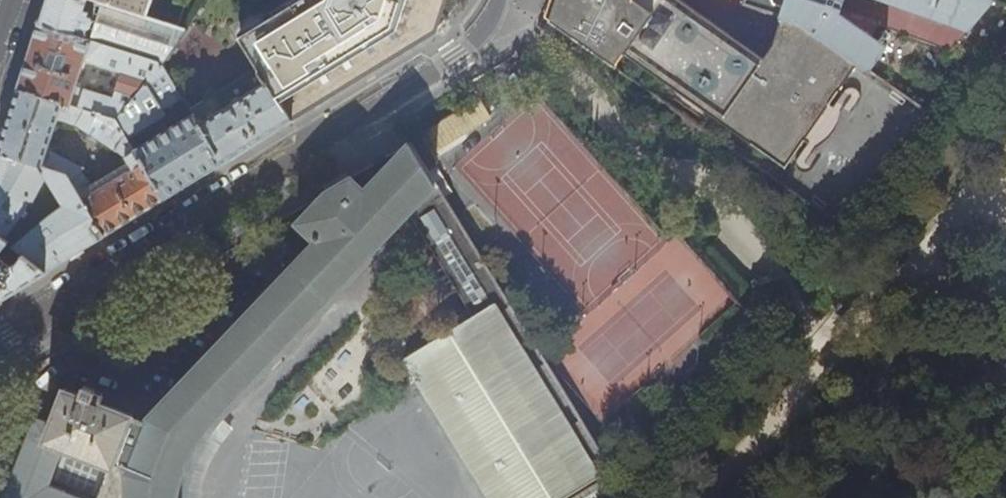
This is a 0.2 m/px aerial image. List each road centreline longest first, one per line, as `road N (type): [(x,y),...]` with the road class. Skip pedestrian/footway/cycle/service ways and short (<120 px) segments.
road 1 (residential): [(0,344),(459,56),(498,0)]

